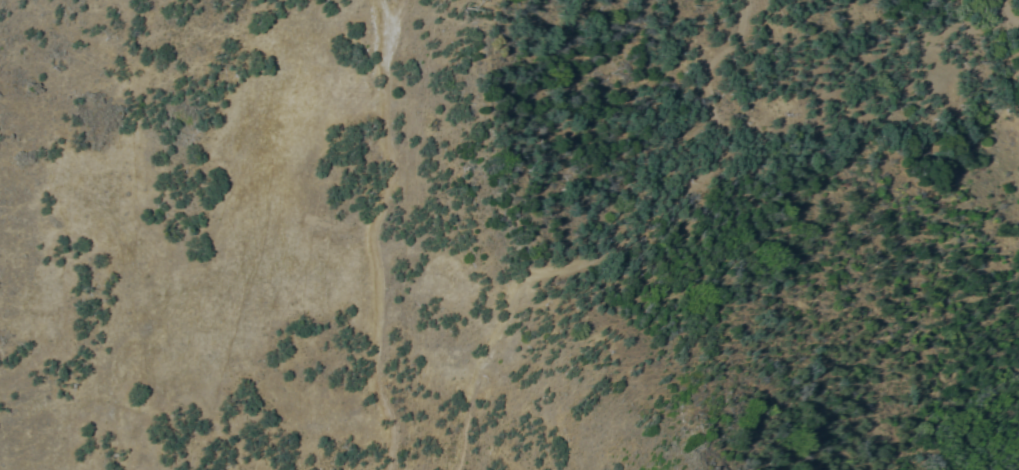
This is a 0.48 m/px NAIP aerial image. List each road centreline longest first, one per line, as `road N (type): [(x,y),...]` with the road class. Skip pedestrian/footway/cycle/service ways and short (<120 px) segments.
road 1 (track): [(403,0),(387,26),(391,166),(369,237),(377,269),(374,383),(391,427),(387,469)]
road 2 (track): [(743,0),(732,46),(709,60),(694,187),(608,253)]
road 3 (track): [(456,469),(478,366),(527,280),(608,253)]

